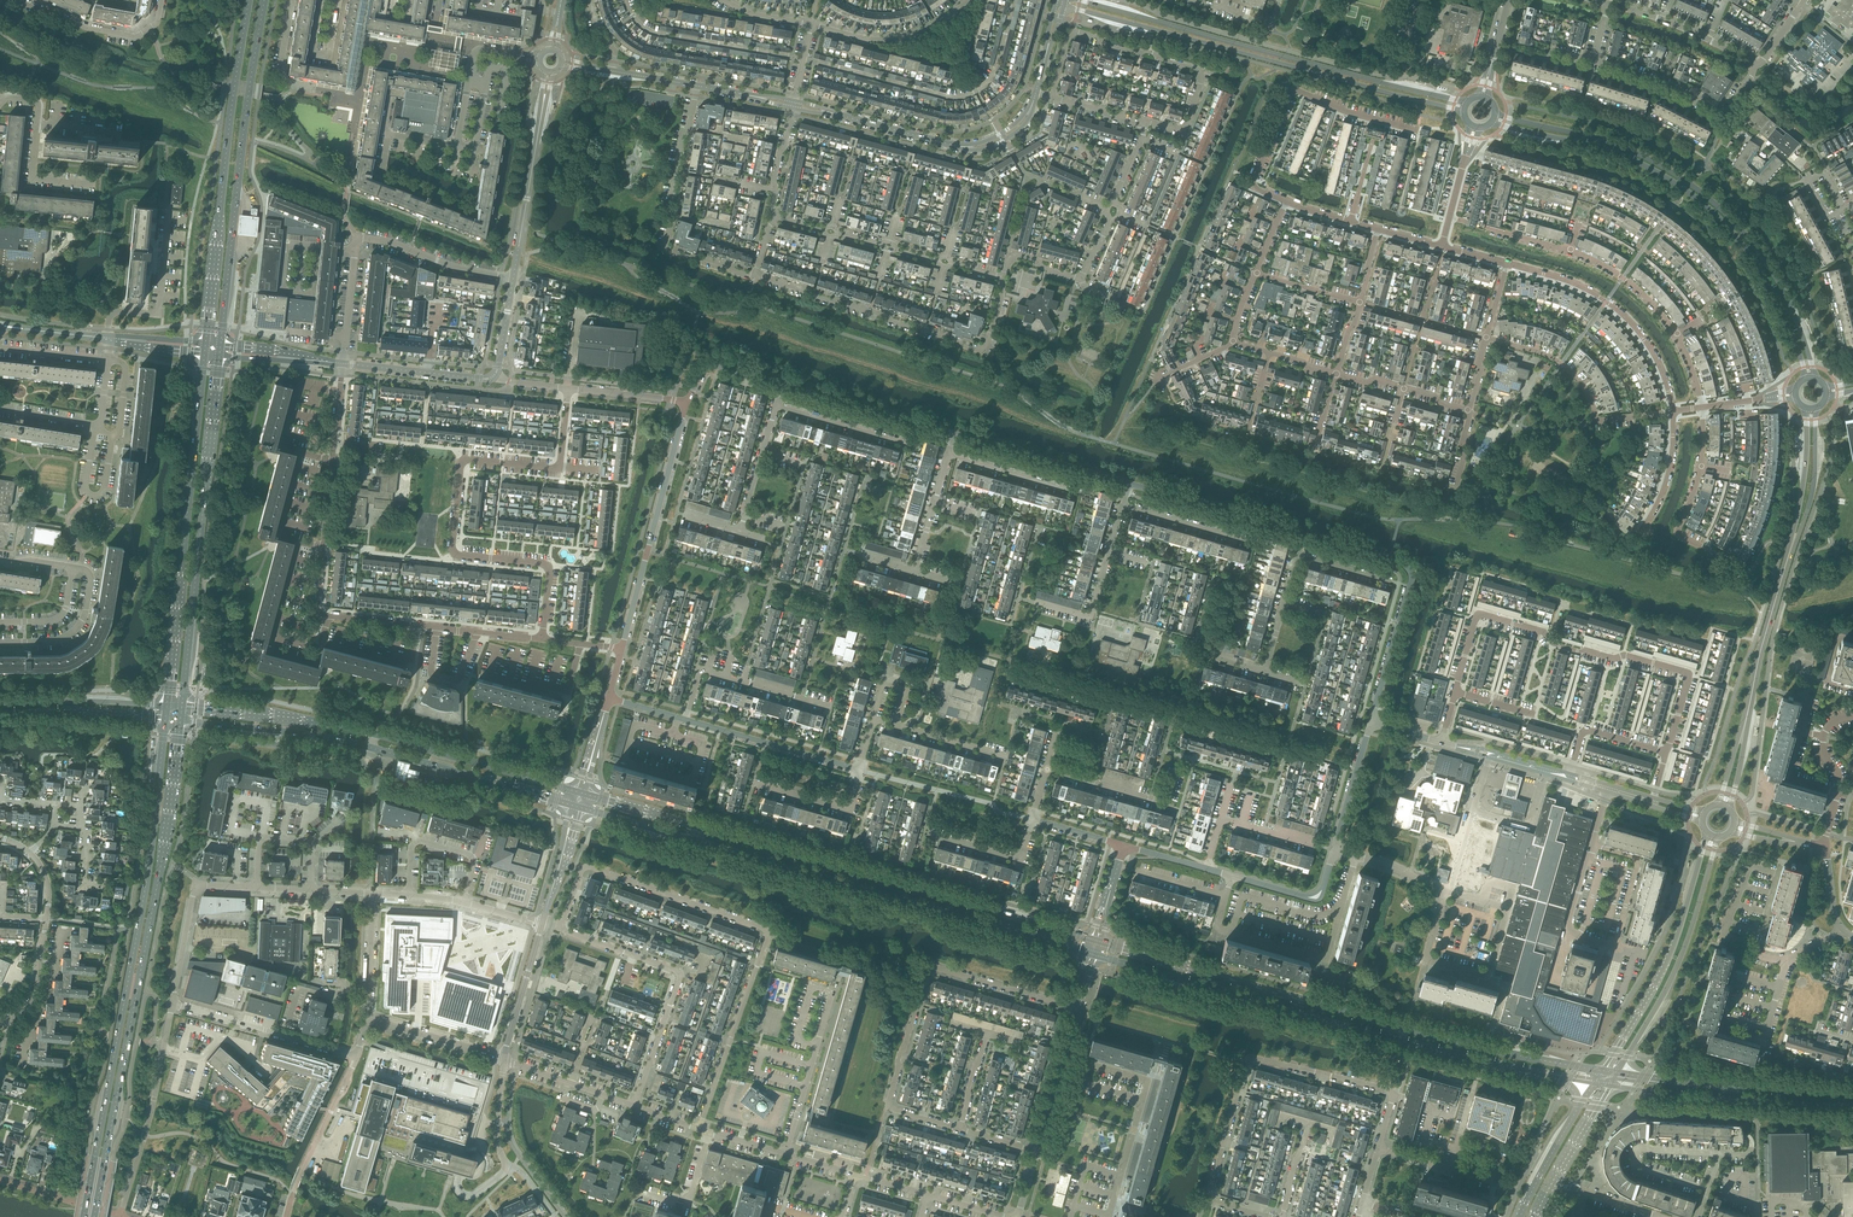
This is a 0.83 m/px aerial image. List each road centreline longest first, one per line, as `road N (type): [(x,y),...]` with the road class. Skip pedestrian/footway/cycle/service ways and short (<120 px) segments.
road 1 (secondary): [(579,807),(1092,955)]
road 2 (secondary): [(1096,941),(583,794)]
road 3 (secondary): [(1603,1070),(1419,1034),(1096,941)]
road 4 (secondary): [(1092,955),(1415,1047),(1595,1083)]
road 5 (primary): [(166,717),(141,916),(84,1216)]
road 6 (primary): [(94,1216),(181,721)]
road 7 (residential): [(700,1128),(765,932),(588,865),(561,929)]
road 8 (tertiary): [(1816,379),(1780,284),(1713,201),(1619,146),(1496,114)]
road 9 (residential): [(543,640),(550,565),(462,556),(454,535),(464,461),(559,467),(567,388)]
road 10 (tertiary): [(1492,123),(1616,153),(1708,207),(1771,289),(1805,379)]
road 11 (tertiary): [(1064,6),(1465,111)]
road 12 (residential): [(1378,1150),(1390,1090),(1250,1058),(1208,1199),(1268,1216)]
road 13 (tertiary): [(1469,102),(1081,0)]
road 14 (residential): [(1769,382),(1744,311),(1680,231),(1620,193),(1490,154)]
road 15 (residential): [(960,1128),(888,1103),(929,968),(1077,1009)]
road 16 (primary): [(204,354),(167,705)]
road 17 (primary): [(182,706),(221,356)]
road 18 (primary): [(222,344),(265,0)]
road 19 (primary): [(249,0),(206,342)]
road 20 (residential): [(1003,276),(990,340),(978,351),(755,276)]
road 21 (residential): [(1142,124),(1186,128),(1201,72),(1074,33),(1053,99)]
road 22 (residential): [(1014,0),(991,79),(963,96),(803,59)]
road 23 (residential): [(634,1107),(681,974),(561,929)]
road 24 (residential): [(1371,722),(1412,573),(1304,536)]
road 25 (tertiary): [(1708,832),(1664,969),(1603,1070)]
road 26 (tertiary): [(1618,1073),(1664,997),(1719,836)]
road 27 (residential): [(622,648),(686,401)]
road 28 (residential): [(755,276),(665,251),(694,95)]
road 29 (residential): [(1225,896),(1219,930),(1323,958),(1356,857)]
road 30 (residential): [(380,177),(389,134),(459,145),(473,56),(482,50),(514,54)]
road 31 (tertiary): [(1611,1086),(1852,1106)]
road 32 (residential): [(1674,411),(1663,371),(1621,313),(1571,282),(1506,265)]
road 33 (tertiary): [(1852,1092),(1618,1073)]
road 34 (residential): [(1667,753),(1689,673),(1580,651),(1547,635)]
road 35 (secondary): [(368,746),(579,807)]
road 36 (residential): [(122,1216),(173,1003)]
road 37 (secondary): [(583,794),(374,734)]
road 38 (residential): [(1702,546),(1738,567),(1765,506),(1774,413)]
road 39 (residential): [(803,59),(653,32),(625,0)]
road 40 (secondary): [(374,734),(182,706)]
road 41 (residential): [(358,1056),(173,1003)]
road 42 (secondary): [(181,721),(368,746)]
road 43 (residential): [(1304,536),(1128,483)]
road 44 (tertiary): [(514,277),(545,97)]
road 45 (residential): [(861,770),(686,720)]
road 46 (residential): [(1071,1216),(1074,1207),(1112,1211),(1147,1082)]
road 47 (residential): [(173,1003),(196,886),(258,887)]
road 48 (residential): [(634,723),(624,761),(692,780),(703,743),(673,734)]
road 49 (residential): [(1128,483),(955,434)]
road 50 (residential): [(955,434),(782,386)]
road 51 (residential): [(1046,769),(1167,804),(1182,755)]
road 52 (residential): [(109,338),(112,314),(158,308),(167,204)]
road 53 (unclassified): [(1707,1190),(1637,1165),(1634,1154),(1720,1154)]
road 54 (residential): [(811,24),(865,38),(903,38),(937,25),(968,0)]
road 55 (residential): [(786,1153),(833,991)]
road 56 (tertiary): [(167,705),(0,703)]
road 57 (residential): [(1489,758),(1474,810),(1530,826),(1546,774)]
road 58 (tertiary): [(0,714),(166,717)]
road 59 (residential): [(514,277),(358,237)]
road 60 (tertiary): [(1747,711),(1789,557)]
road 61 (residential): [(0,642),(58,640),(82,624),(91,578),(73,567)]
road 62 (tertiary): [(1789,557),(1813,492),(1817,407)]
road 63 (tertiary): [(342,364),(495,376)]
road 64 (residential): [(1825,846),(1840,778),(1822,742),(1831,723),(1852,715)]
road 65 (secondary): [(1595,1083),(1520,1216)]
road 66 (residential): [(1456,692),(1479,614),(1547,635)]
road 67 (tertiary): [(1807,408),(1806,470),(1789,557)]
road 68 (residential): [(1598,421),(1582,381),(1563,364),(1487,337)]
road 69 (residential): [(321,641),(316,650),(277,633),(300,540)]
road 70 (residential): [(1037,1150),(1077,1009)]
road 71 (residential): [(1566,933),(1551,983),(1589,993),(1604,943)]
road 72 (residential): [(752,784),(849,811),(861,770)]
road 73 (residential): [(1019,598),(1090,618),(1109,551)]
road 74 (residential): [(505,1060),(367,1021)]
road 75 (residential): [(1727,112),(1593,61)]
road 76 (residential): [(505,1060),(543,923)]
road 77 (residential): [(925,833),(1020,860),(1032,819)]
road 78 (residential): [(1592,845),(1640,859),(1616,946)]
road 79 (residential): [(1286,202),(1252,184),(1292,91)]
road 80 (residential): [(1256,543),(1122,504)]
road 81 (residential): [(1081,493),(948,456)]
road 82 (residential): [(1677,334),(1623,277),(1570,251)]
road 83 (tertiary): [(967,147),(834,113)]
road 84 (residential): [(1488,978),(1426,960),(1445,890)]
road 85 (residential): [(908,442),(776,405)]
road 86 (residential): [(1488,978),(1507,909),(1445,890)]
road 87 (residential): [(1335,850),(1371,722)]
road 88 (residential): [(1667,753),(1584,730),(1570,774)]
road 89 (residential): [(740,531),(776,405)]
road 90 (residential): [(1645,535),(1673,453),(1674,411)]
road 91 (residential): [(367,1021),(374,893)]
road 92 (residential): [(342,364),(358,237)]
road 93 (residential): [(486,675),(563,688),(582,643)]
road 94 (unclassified): [(302,1169),(358,1056)]
road 95 (unclassified): [(0,1023),(33,1000),(47,918)]
road 96 (residential): [(543,923),(579,807)]
road 97 (residential): [(1265,672),(1299,556)]
road 98 (residential): [(100,185),(37,179),(39,123)]
road 99 (residential): [(436,628),(433,670),(454,680),(478,633)]
road 100 (residential): [(301,450),(283,442),(296,390),(340,391)]

